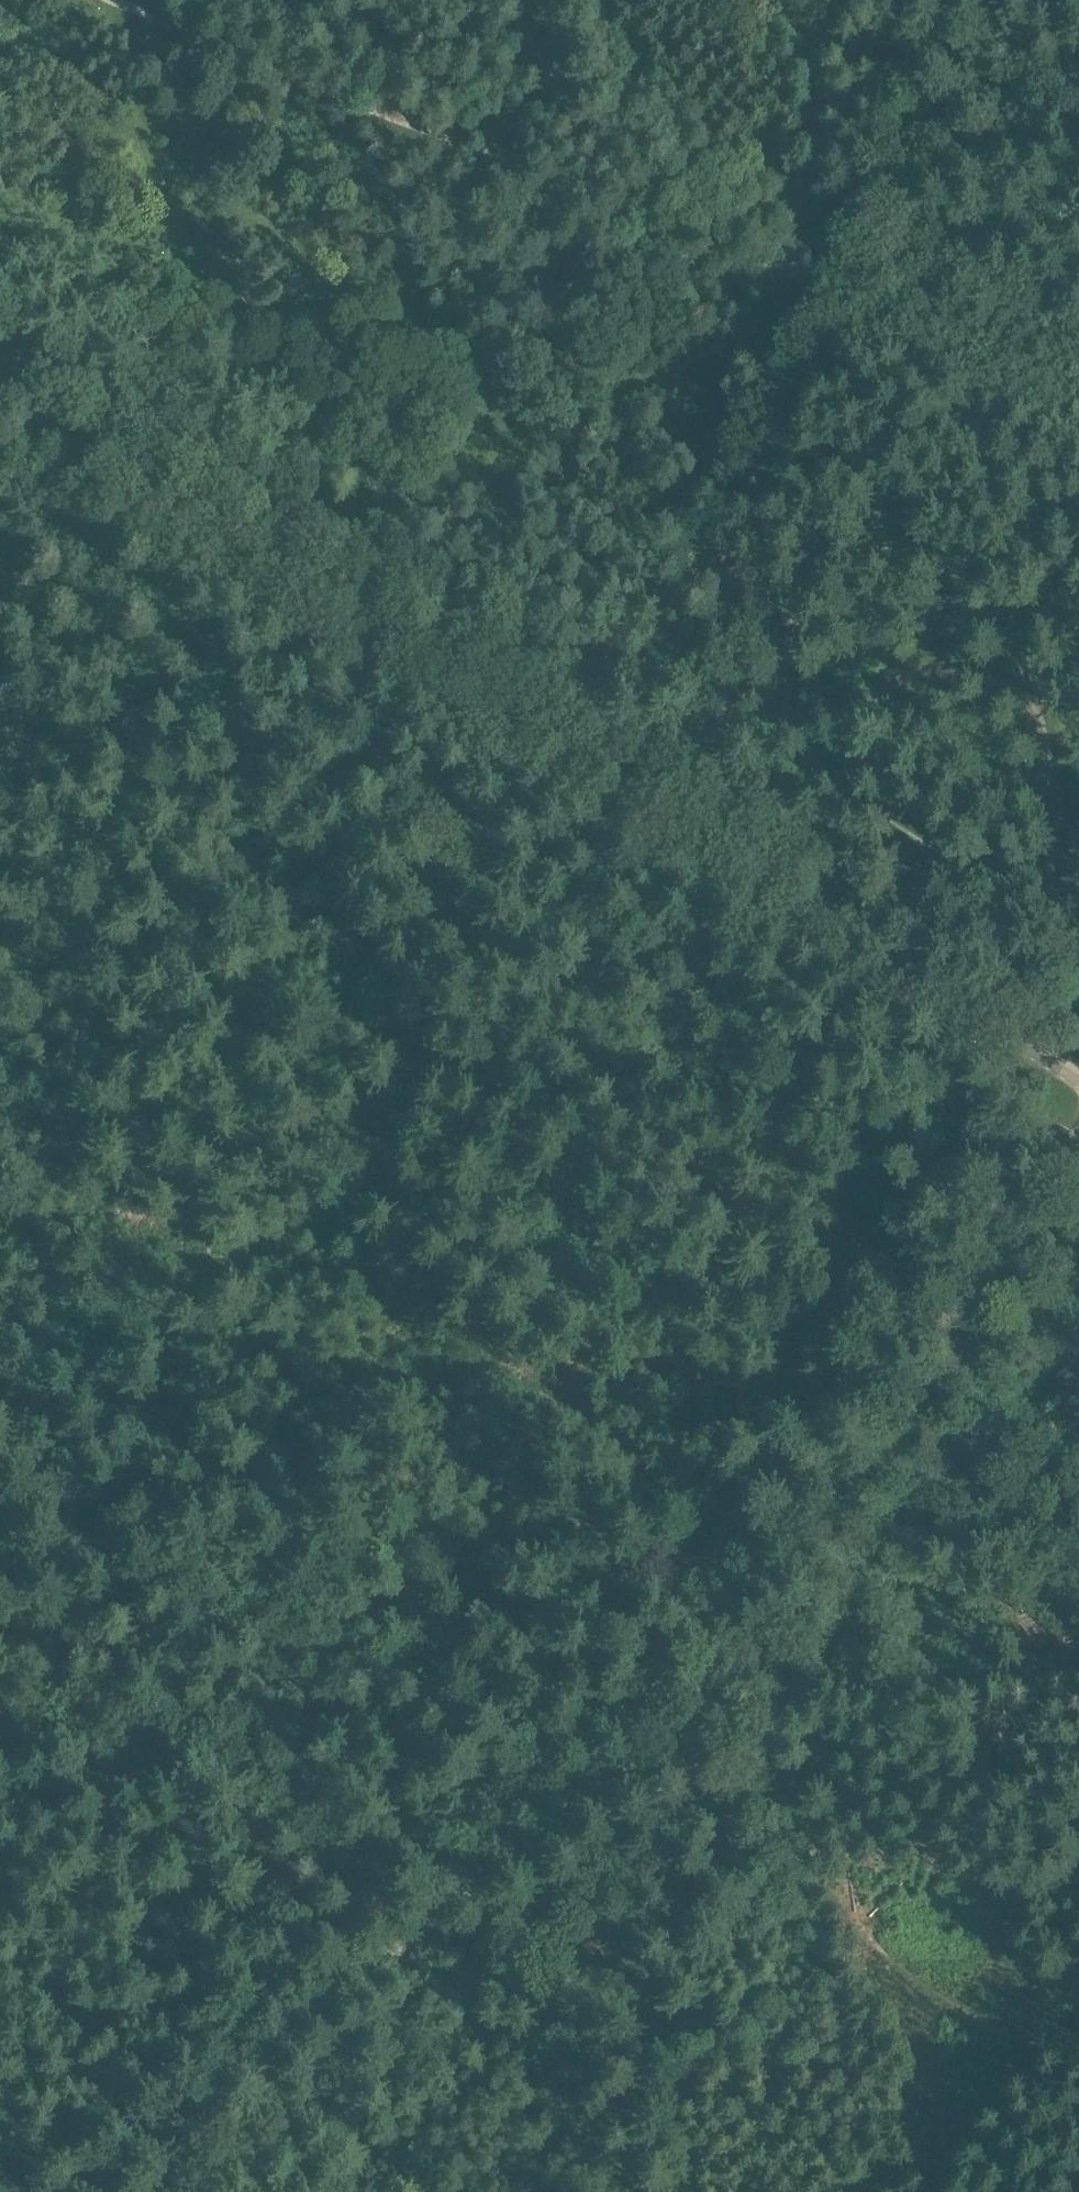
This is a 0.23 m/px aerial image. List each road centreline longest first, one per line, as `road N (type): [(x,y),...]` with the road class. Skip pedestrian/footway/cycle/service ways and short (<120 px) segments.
road 1 (secondary): [(1078,1075),(0,390)]
road 2 (track): [(145,143),(199,168),(278,233),(423,299),(446,328),(477,435),(499,446),(529,444),(798,339),(834,290),(778,214),(588,0)]
road 3 (track): [(1078,392),(834,290),(758,271),(293,85),(118,0)]
road 4 (track): [(0,197),(269,322),(300,315),(467,387)]
road 5 (track): [(887,313),(1007,0)]
road 6 (track): [(293,85),(216,123),(145,143),(0,111)]
road 7 (track): [(901,0),(880,85),(865,212),(834,290)]
road 8 (track): [(119,13),(183,279)]
road 9 (track): [(172,0),(0,48)]

